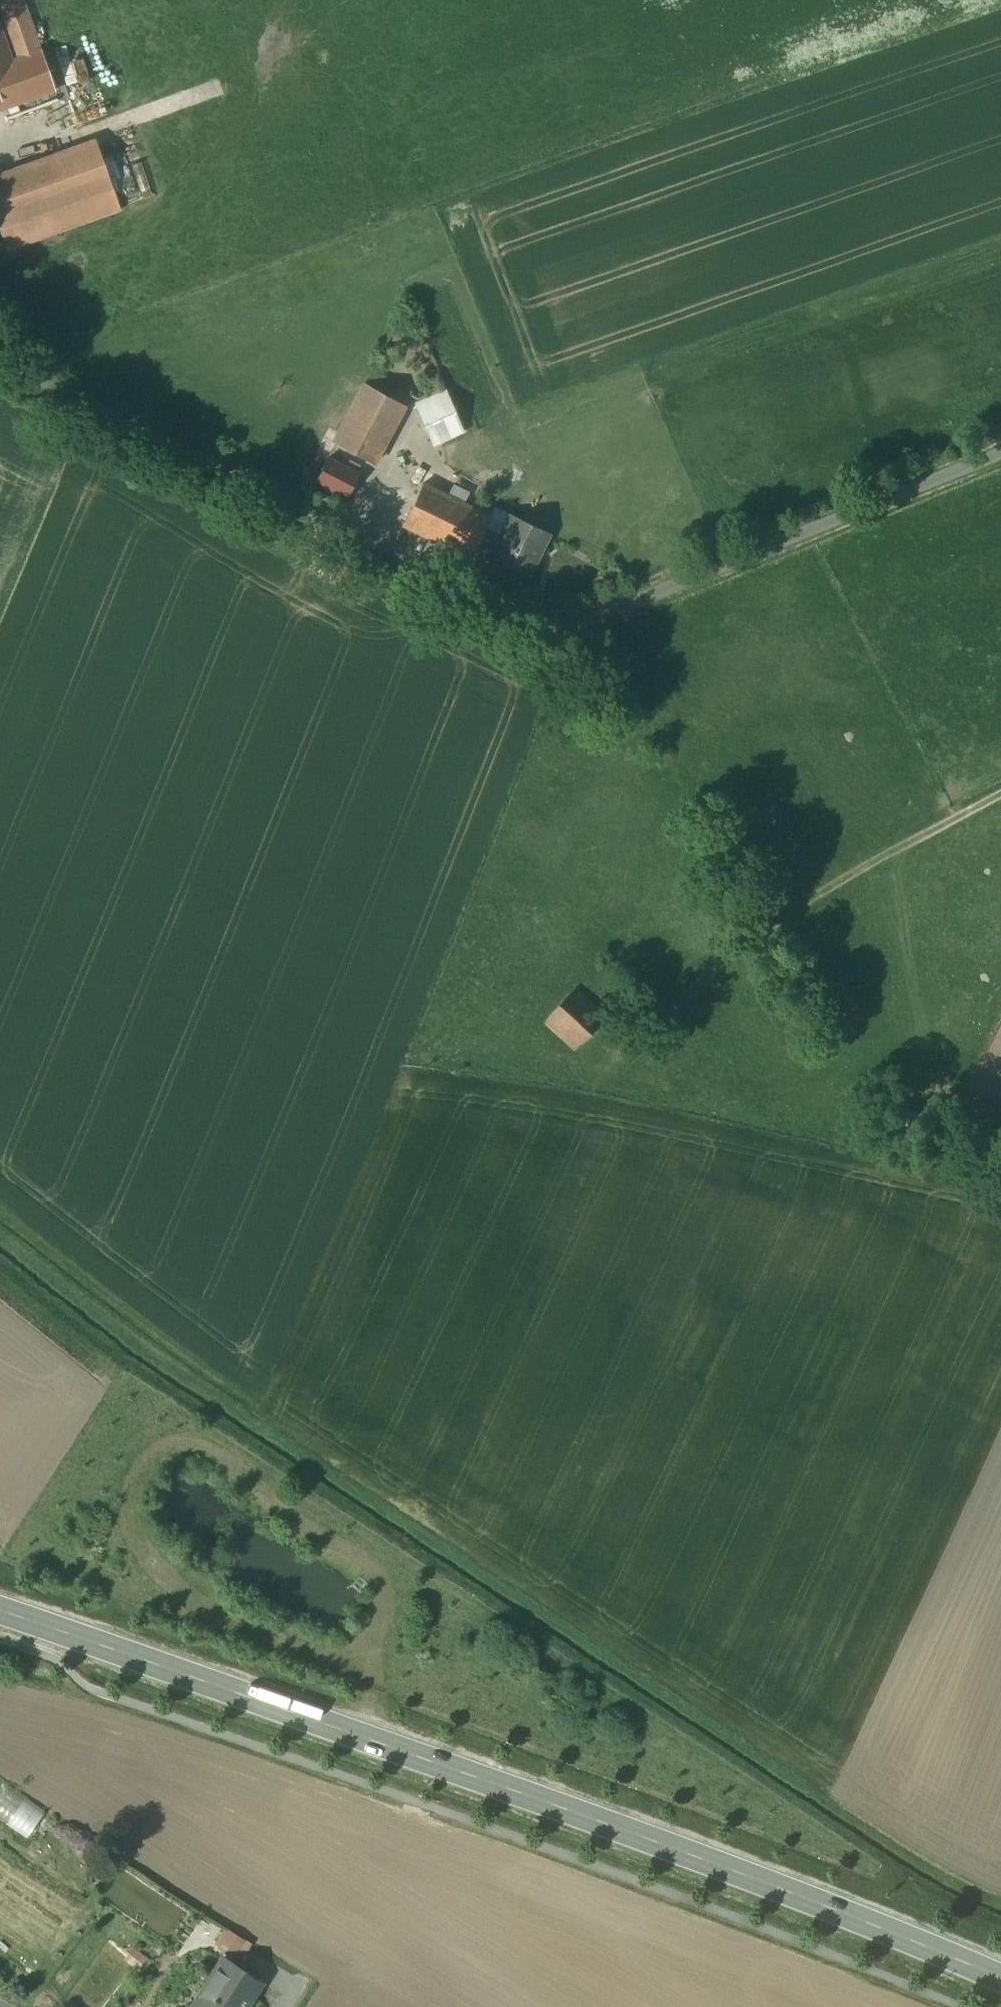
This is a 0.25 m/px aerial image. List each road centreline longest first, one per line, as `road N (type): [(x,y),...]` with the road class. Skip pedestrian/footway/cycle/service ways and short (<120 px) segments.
road 1 (unclassified): [(0,355),(484,605),(527,615),(576,609),(1000,439)]
road 2 (secondary): [(0,1611),(592,1819),(1000,1978)]

